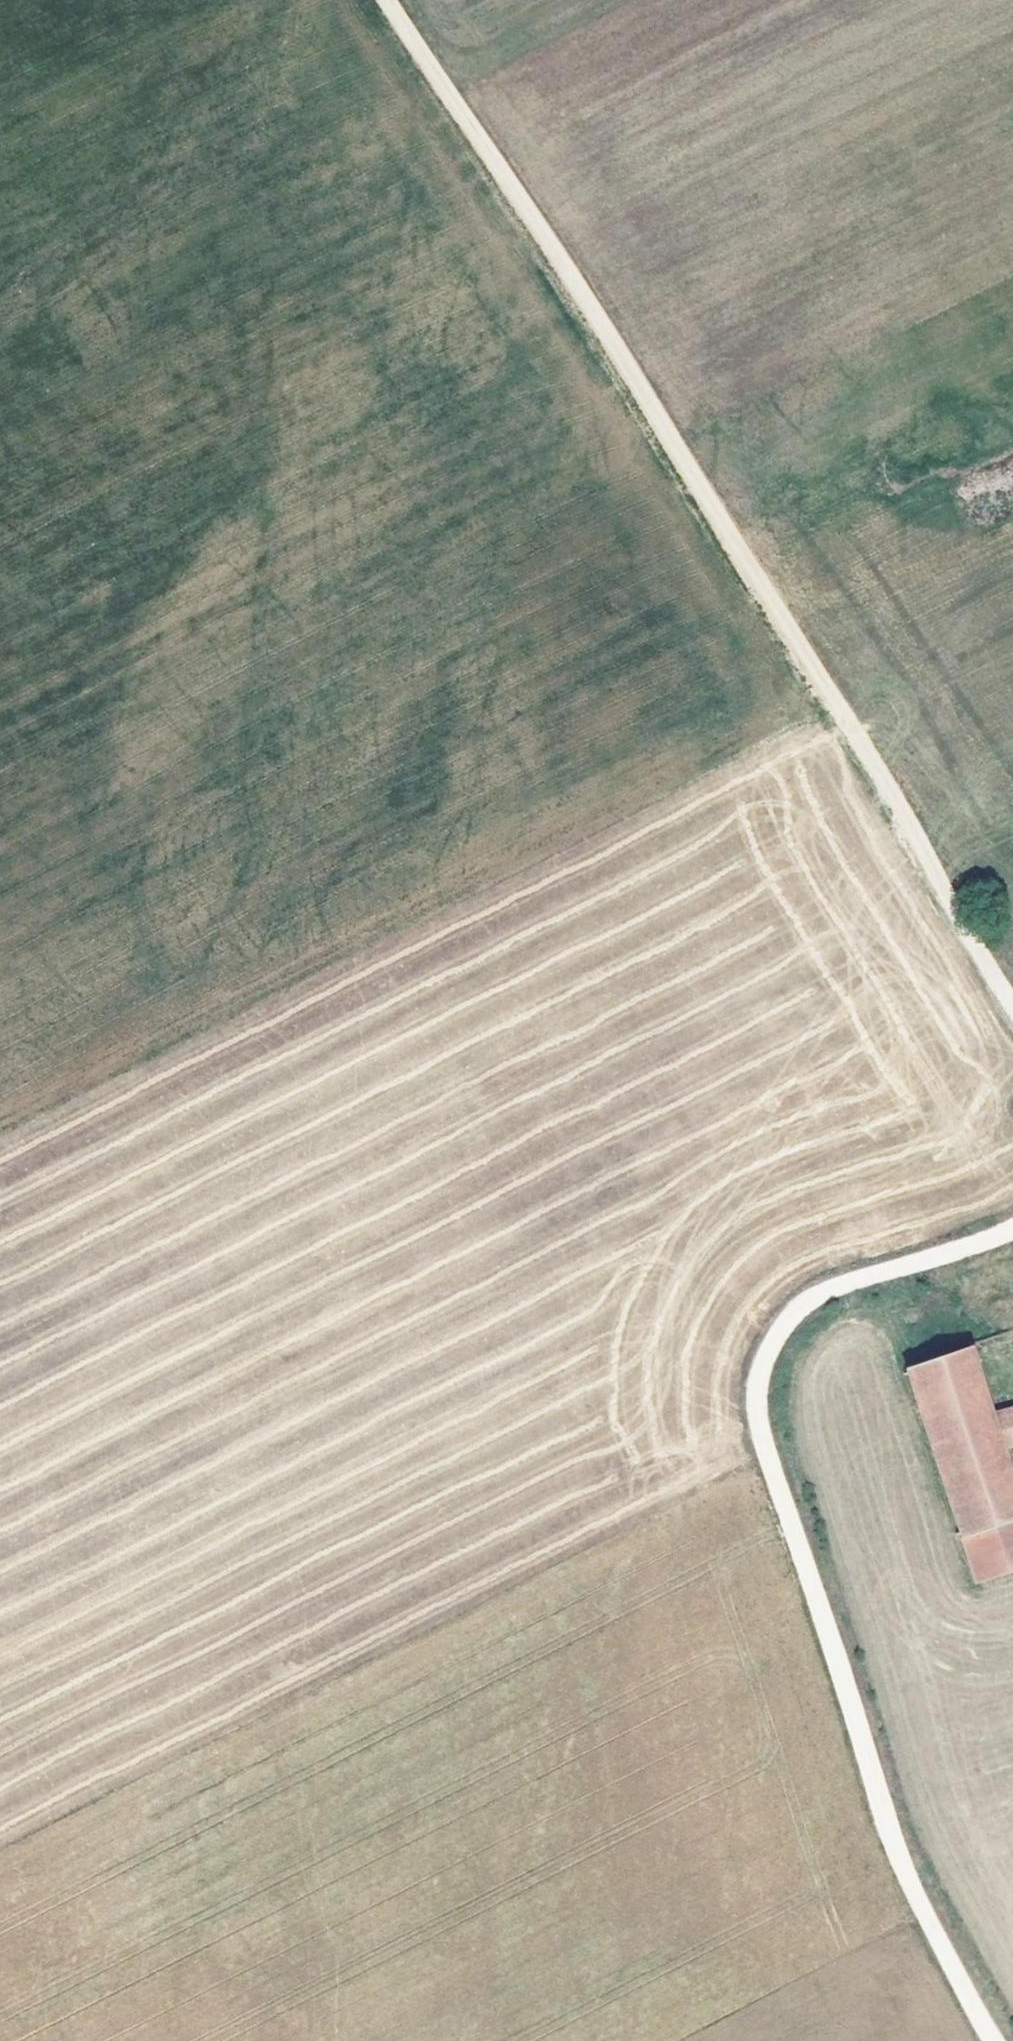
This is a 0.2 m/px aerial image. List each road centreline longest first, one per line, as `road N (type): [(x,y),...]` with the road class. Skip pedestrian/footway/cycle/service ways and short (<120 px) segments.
road 1 (track): [(1012,1010),(656,425),(382,0)]
road 2 (track): [(989,2040),(914,1898),(892,1836),(760,1427),(760,1394),(788,1326),(809,1308),(1012,1239)]

